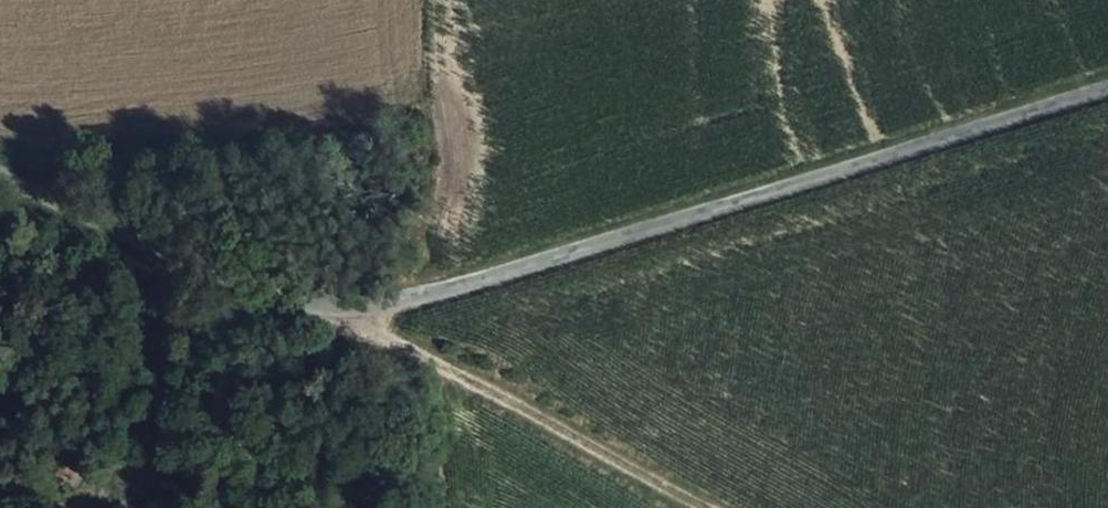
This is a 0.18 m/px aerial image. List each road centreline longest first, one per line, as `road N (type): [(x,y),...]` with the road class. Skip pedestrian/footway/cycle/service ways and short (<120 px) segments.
road 1 (unclassified): [(0,172),(177,262),(364,320),(1107,89)]
road 2 (track): [(364,320),(704,507)]
road 3 (track): [(177,262),(166,311),(149,507)]

